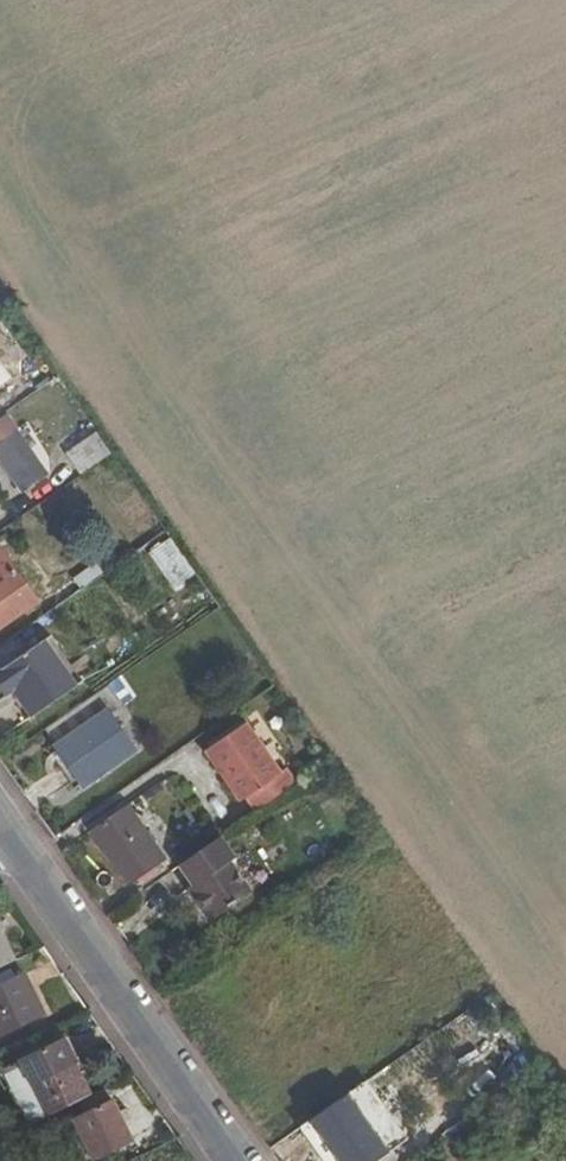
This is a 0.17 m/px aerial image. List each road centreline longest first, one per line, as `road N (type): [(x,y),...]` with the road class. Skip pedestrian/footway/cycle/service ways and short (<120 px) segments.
road 1 (tertiary): [(237,1160),(8,829)]

